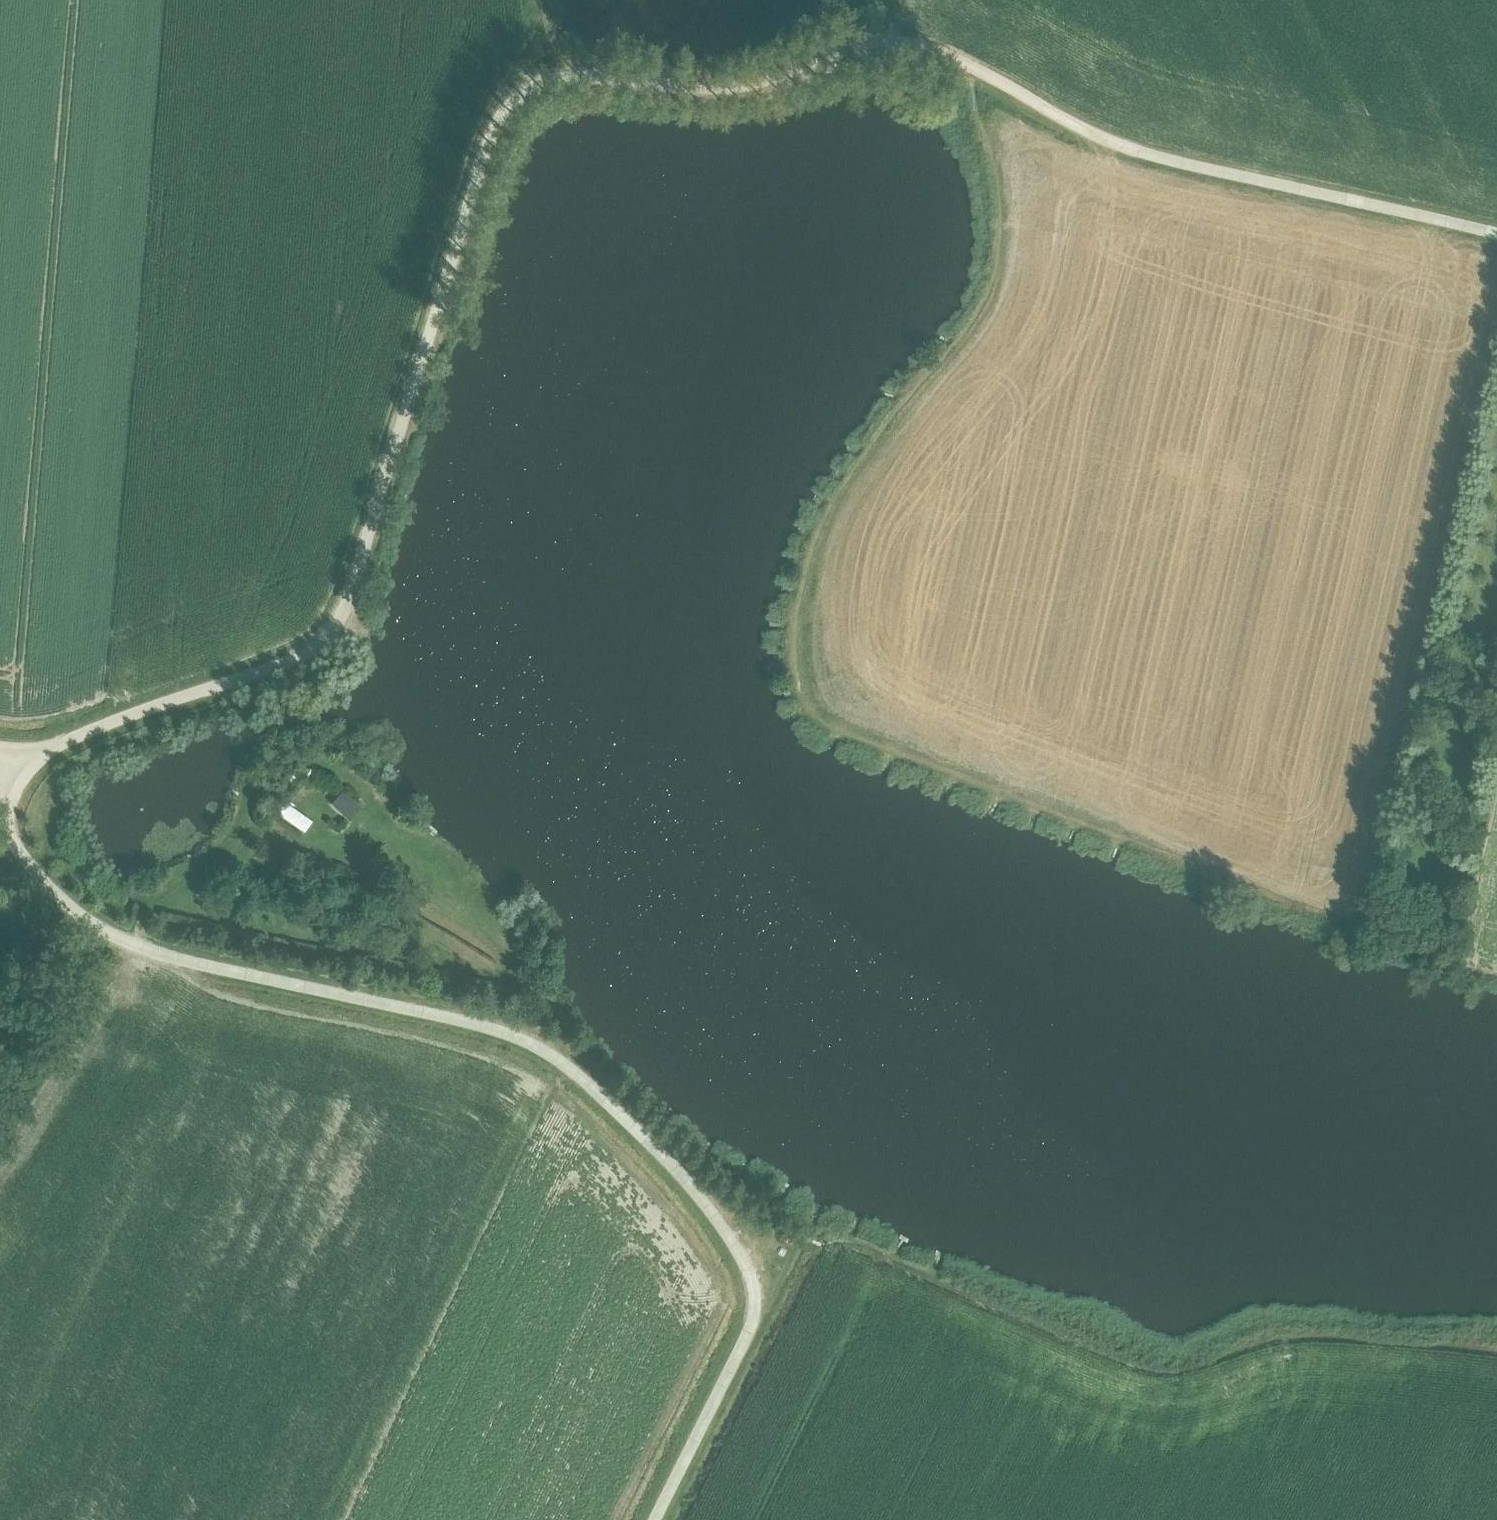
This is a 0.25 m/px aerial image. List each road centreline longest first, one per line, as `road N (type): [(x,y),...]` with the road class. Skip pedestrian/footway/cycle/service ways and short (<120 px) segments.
road 1 (unclassified): [(1496,233),(1125,146),(906,41),(873,40),(789,73),(724,87),(608,75),(565,75),(531,86),(507,106),(493,133),(333,627),(286,662),(0,764)]
road 2 (unclassified): [(0,784),(2,819),(20,851),(97,927),(211,966),(513,1034),(588,1083),(686,1181),(741,1258),(755,1301),(745,1341),(655,1519)]

